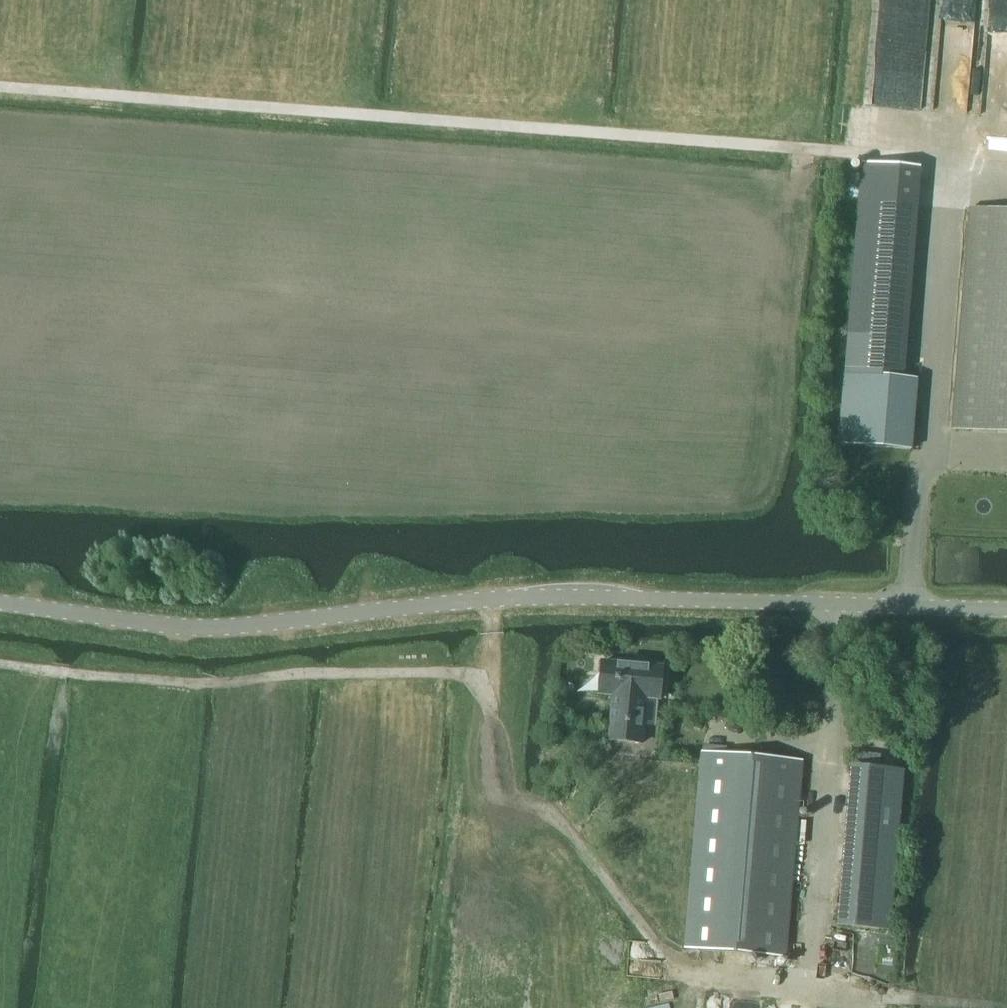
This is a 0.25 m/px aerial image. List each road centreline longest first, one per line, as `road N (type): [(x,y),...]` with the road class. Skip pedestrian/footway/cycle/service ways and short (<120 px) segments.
road 1 (unclassified): [(1006,609),(509,598),(184,627),(0,602)]

